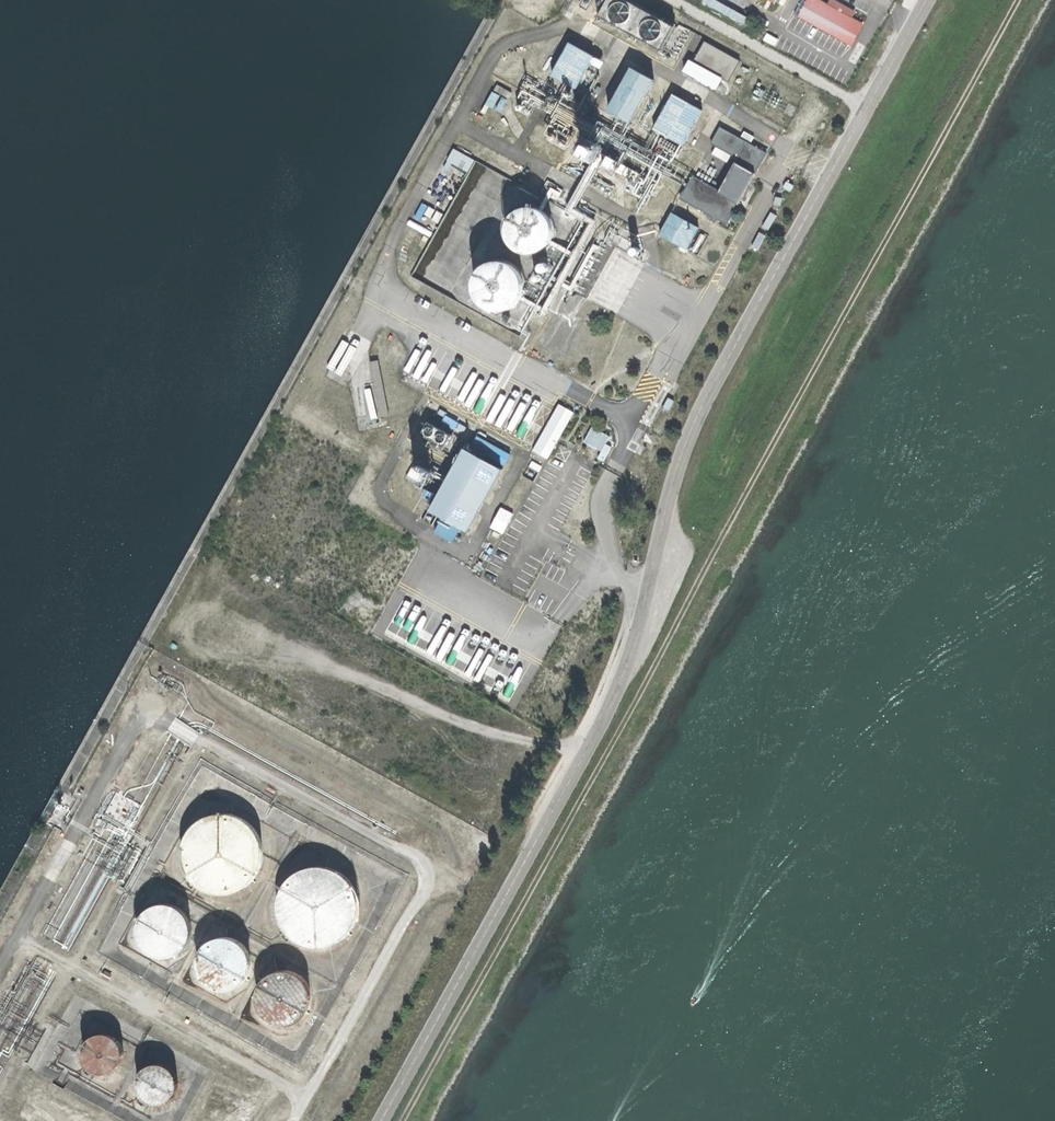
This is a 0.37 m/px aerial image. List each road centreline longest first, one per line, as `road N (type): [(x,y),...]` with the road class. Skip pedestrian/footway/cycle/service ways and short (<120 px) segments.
road 1 (track): [(1022,0),(404,1120)]
road 2 (unclassified): [(381,1120),(613,697),(697,415),(926,0)]

